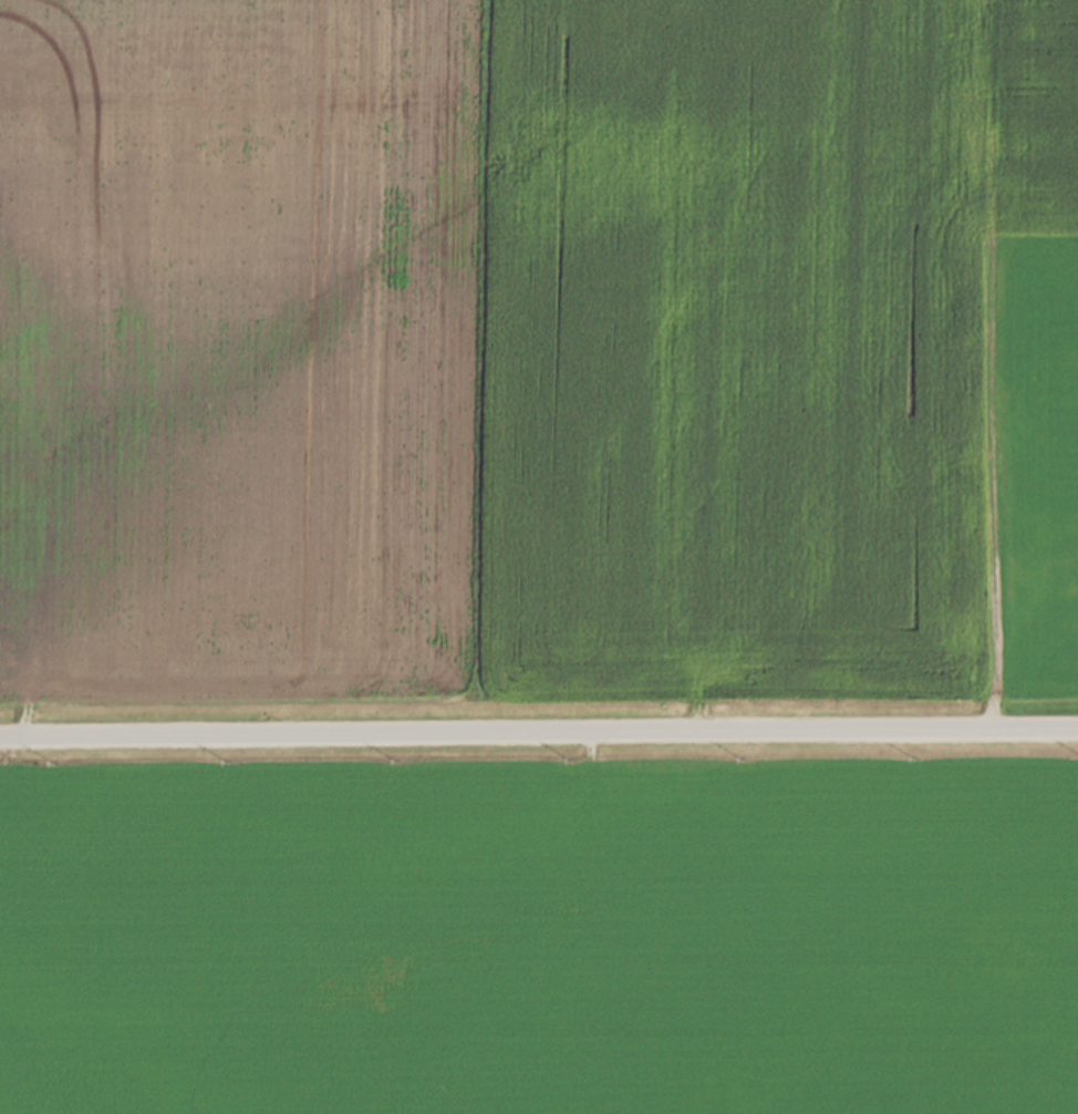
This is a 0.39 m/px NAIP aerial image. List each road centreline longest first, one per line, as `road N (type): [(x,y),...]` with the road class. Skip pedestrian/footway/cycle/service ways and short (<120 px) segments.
road 1 (tertiary): [(0,736),(1077,731)]

